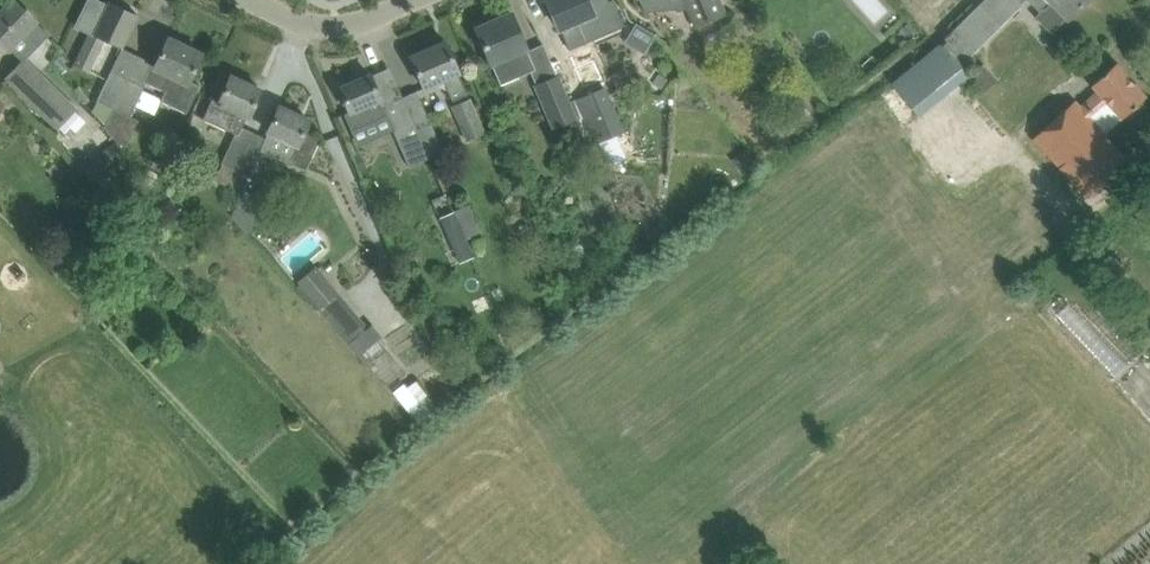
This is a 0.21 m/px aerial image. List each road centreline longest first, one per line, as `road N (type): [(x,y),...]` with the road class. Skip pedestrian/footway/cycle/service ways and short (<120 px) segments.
road 1 (unclassified): [(244,0),(296,24),(335,29),(411,0)]

